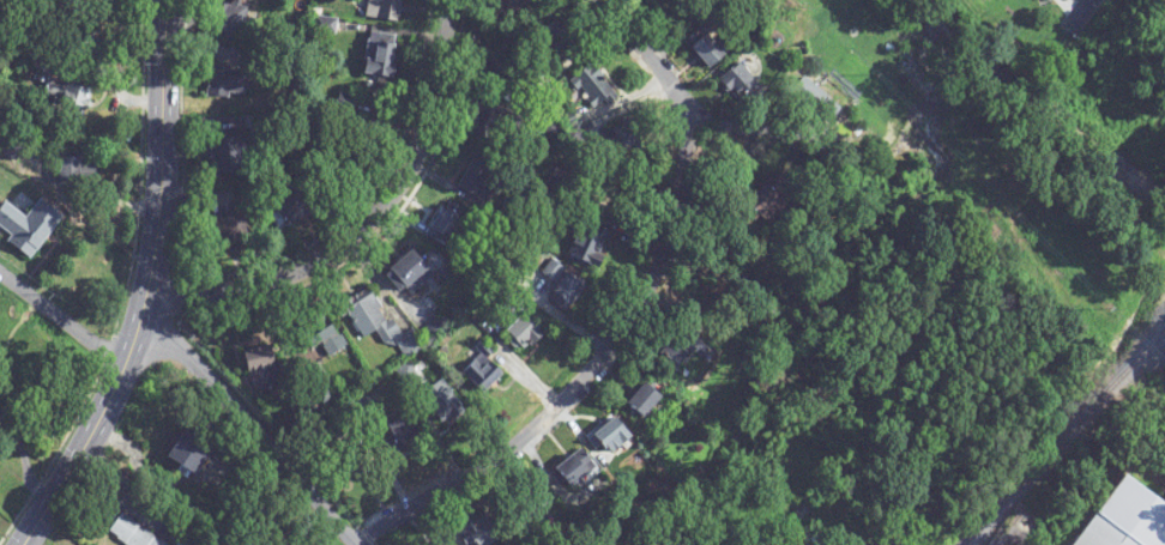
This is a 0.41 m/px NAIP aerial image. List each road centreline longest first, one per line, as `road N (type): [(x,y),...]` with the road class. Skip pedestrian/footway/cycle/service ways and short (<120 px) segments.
road 1 (residential): [(687,120),(692,162),(674,247),(614,347),(533,426),(350,541)]
road 2 (residential): [(454,0),(431,111),(408,171),(366,226),(307,266),(144,308)]
road 3 (primary): [(168,0),(158,228),(125,368)]
road 4 (residential): [(353,544),(144,308)]
road 5 (primary): [(23,544),(125,368)]
road 6 (residential): [(125,368),(0,275)]
road 7 (residential): [(687,120),(659,69),(594,0)]

